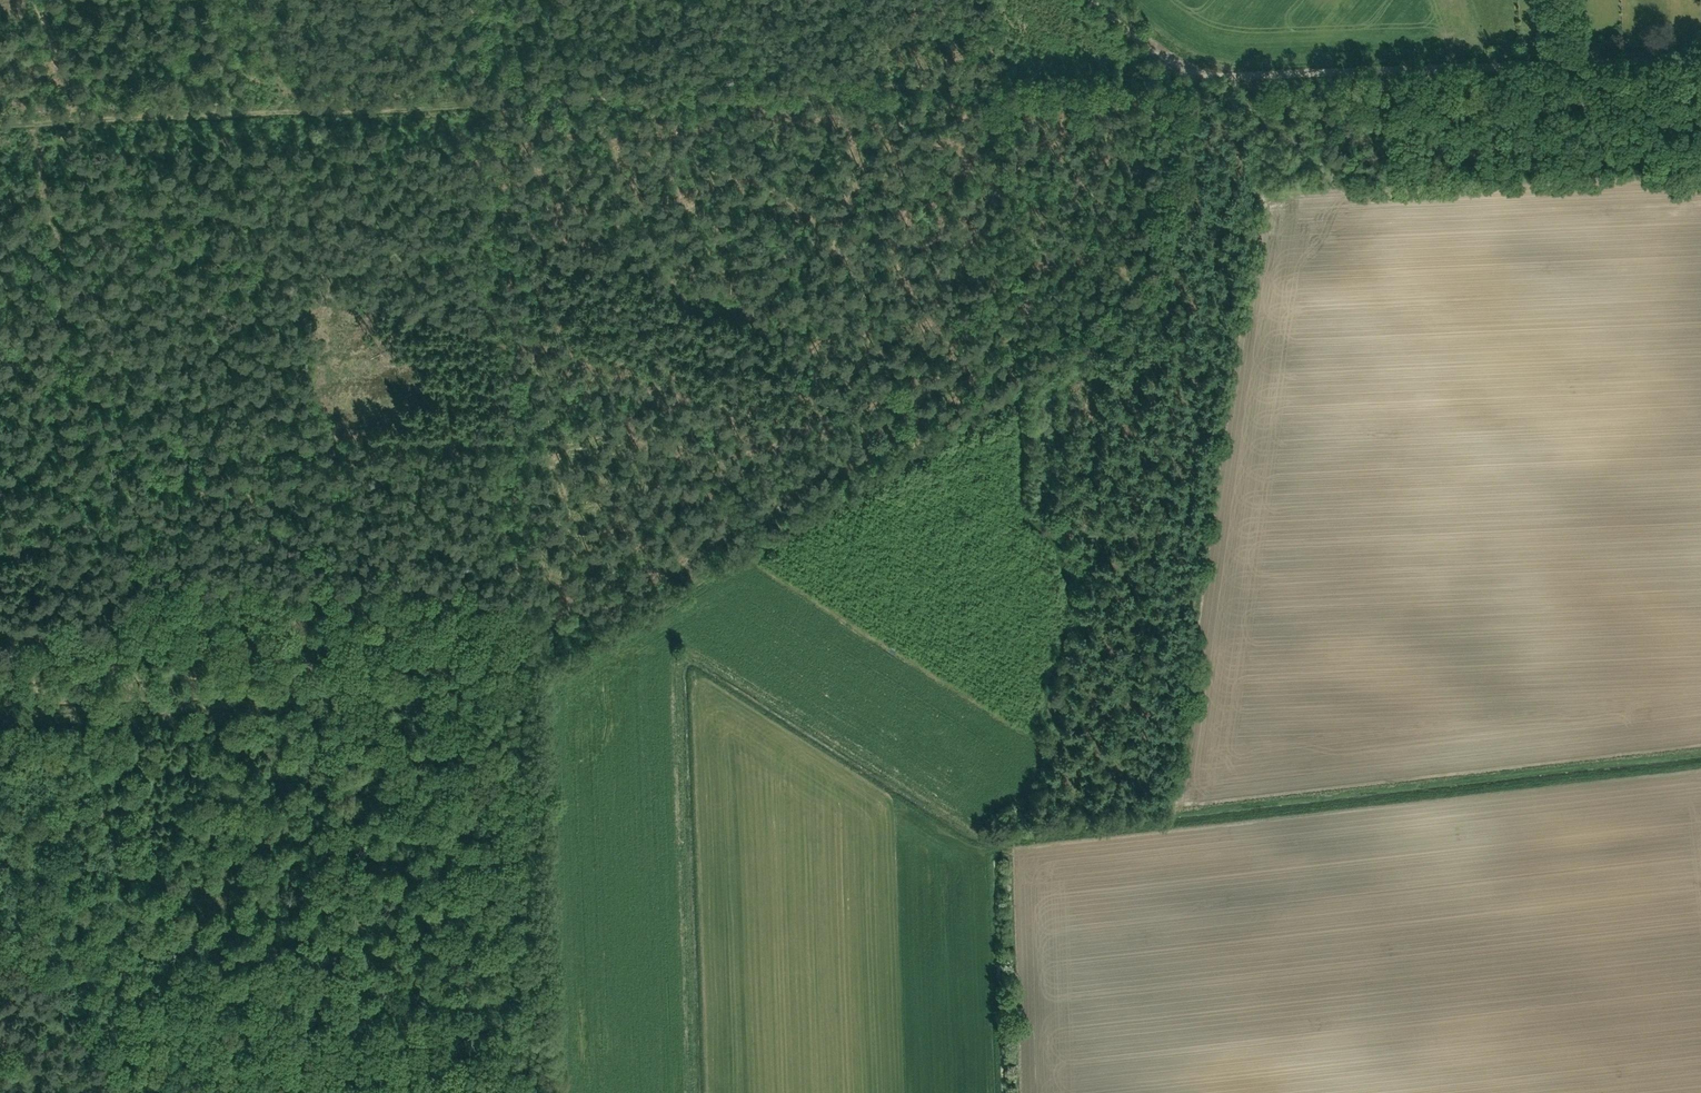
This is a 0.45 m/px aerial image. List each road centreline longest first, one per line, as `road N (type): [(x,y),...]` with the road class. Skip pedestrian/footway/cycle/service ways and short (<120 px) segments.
road 1 (unclassified): [(1700,61),(1189,79)]
road 2 (unclassified): [(1095,0),(1189,79)]

